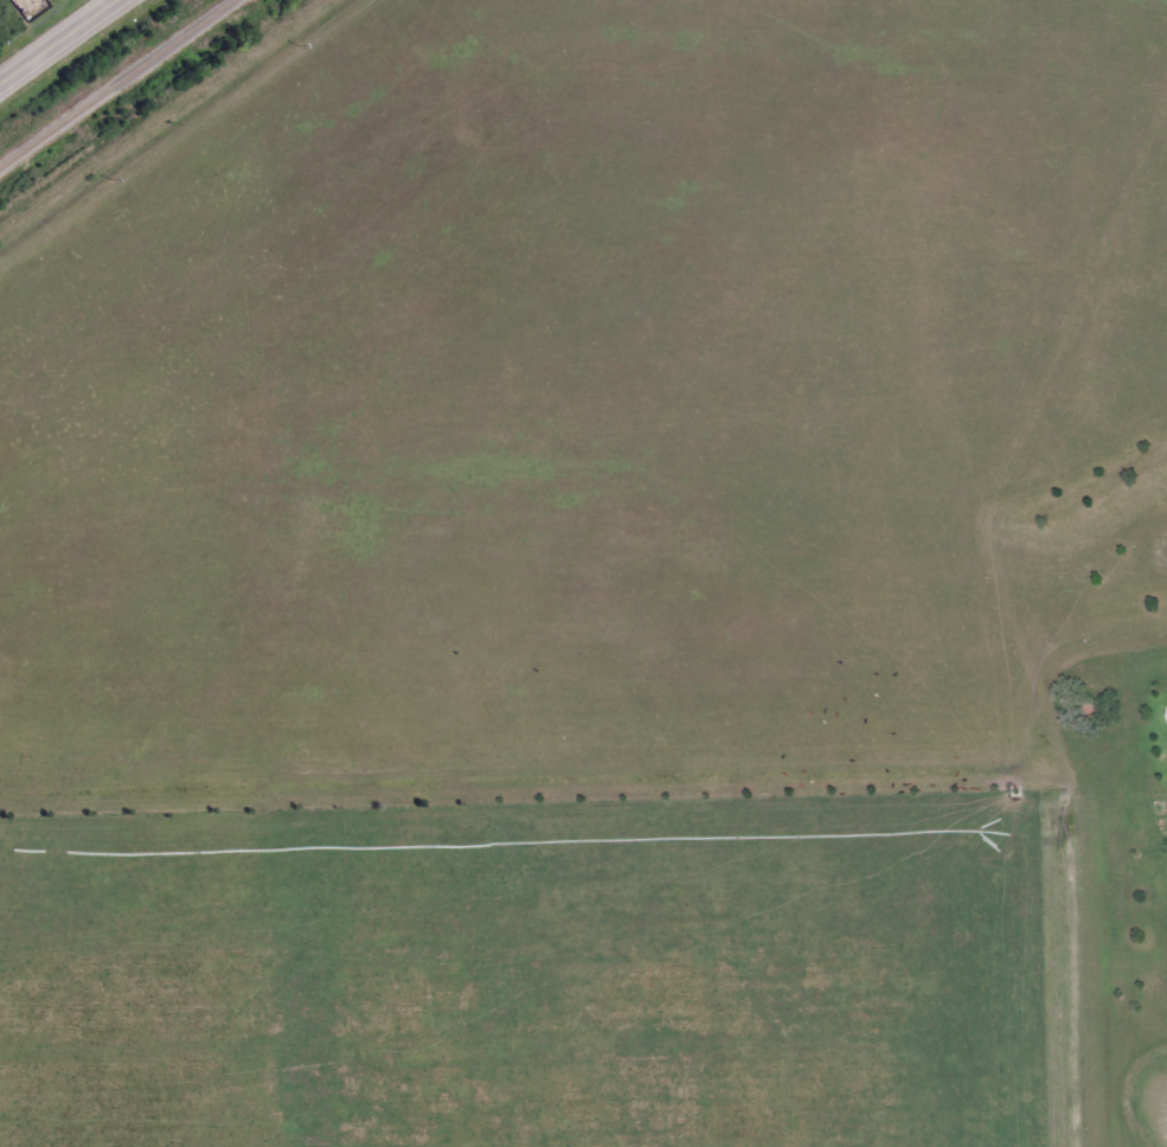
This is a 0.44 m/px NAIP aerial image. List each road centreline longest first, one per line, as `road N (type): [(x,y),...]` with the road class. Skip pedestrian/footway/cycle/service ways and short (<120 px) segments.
road 1 (secondary): [(0,91),(129,0)]

